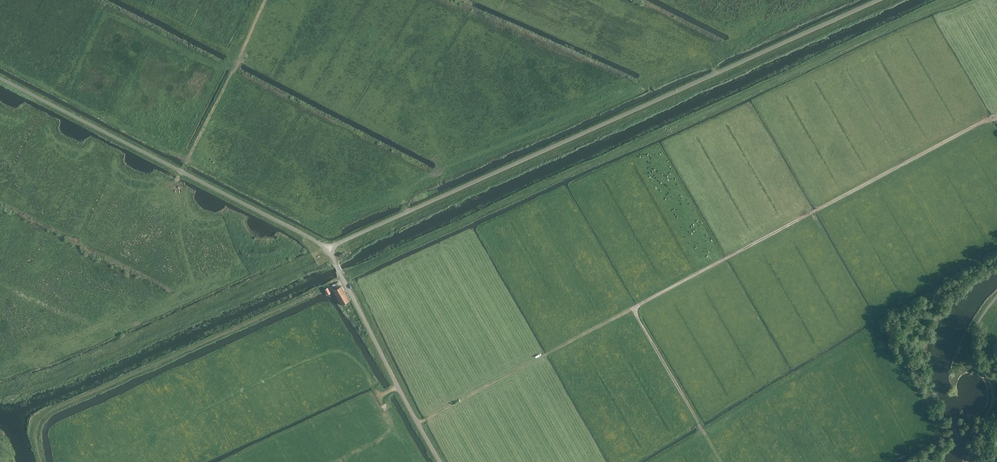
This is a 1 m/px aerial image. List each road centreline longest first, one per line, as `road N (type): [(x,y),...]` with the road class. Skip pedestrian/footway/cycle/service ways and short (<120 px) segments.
road 1 (track): [(996,118),(635,307)]
road 2 (track): [(635,307),(418,423)]
road 3 (unclassified): [(440,461),(328,249)]
road 4 (track): [(635,307),(722,461)]

